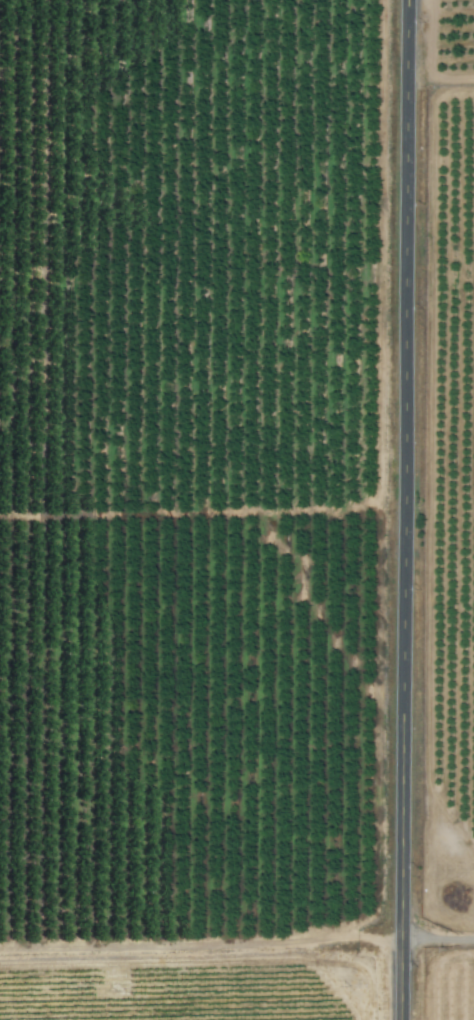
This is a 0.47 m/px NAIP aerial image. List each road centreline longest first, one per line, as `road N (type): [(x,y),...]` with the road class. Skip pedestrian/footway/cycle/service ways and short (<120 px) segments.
road 1 (tertiary): [(413,0),(407,1019)]
road 2 (track): [(0,516),(383,502),(386,0)]
road 3 (track): [(0,949),(351,936),(407,950)]

